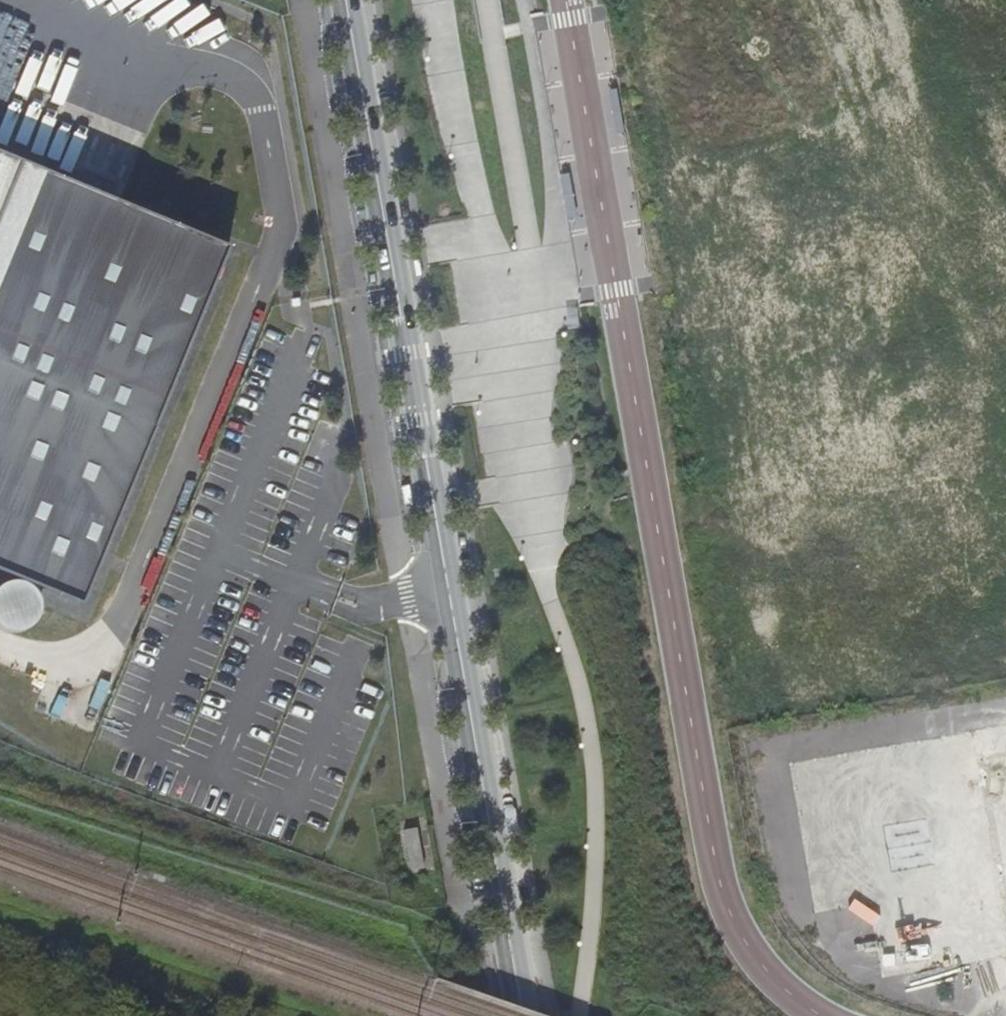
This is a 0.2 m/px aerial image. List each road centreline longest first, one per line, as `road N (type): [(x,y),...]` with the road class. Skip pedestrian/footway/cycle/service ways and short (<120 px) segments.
road 1 (secondary): [(347,0),(523,1015)]

